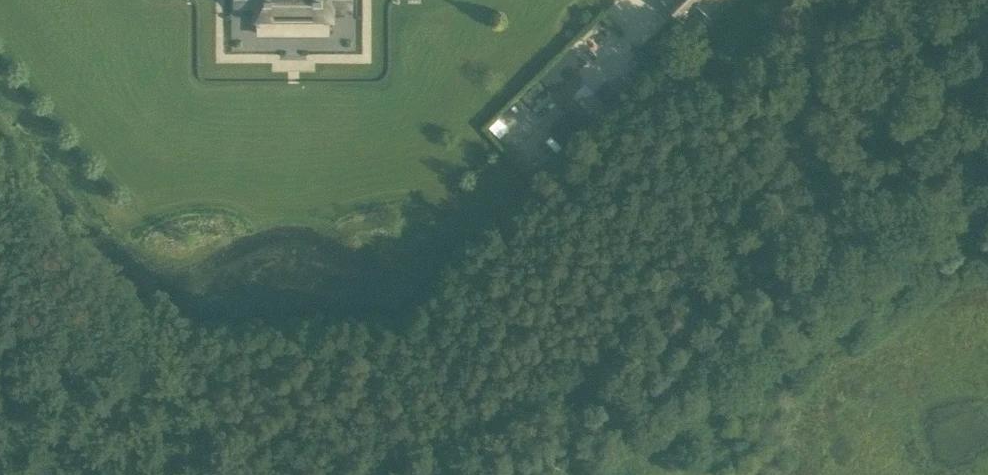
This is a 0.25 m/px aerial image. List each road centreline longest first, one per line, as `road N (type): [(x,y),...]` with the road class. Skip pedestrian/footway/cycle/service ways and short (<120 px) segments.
road 1 (track): [(987,77),(762,200),(591,375),(372,474)]

